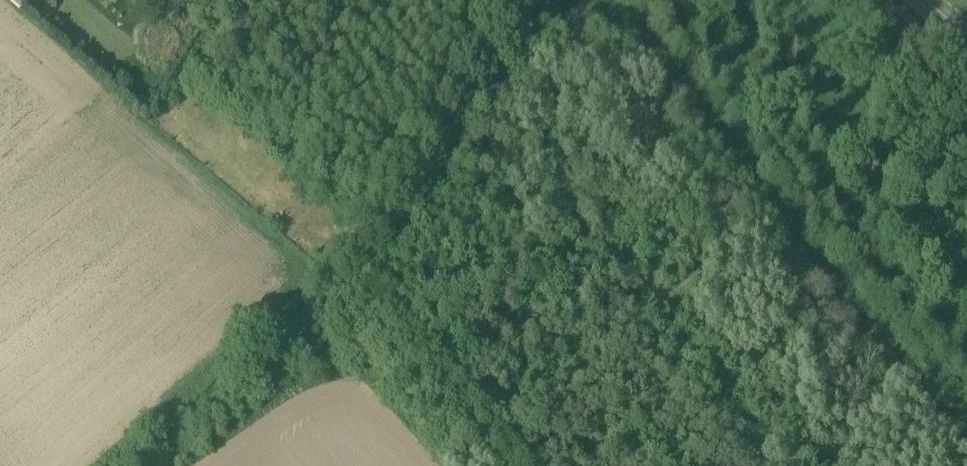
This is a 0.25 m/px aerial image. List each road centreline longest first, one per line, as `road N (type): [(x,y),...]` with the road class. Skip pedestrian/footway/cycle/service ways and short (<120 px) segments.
road 1 (track): [(966,460),(627,34),(571,0)]

